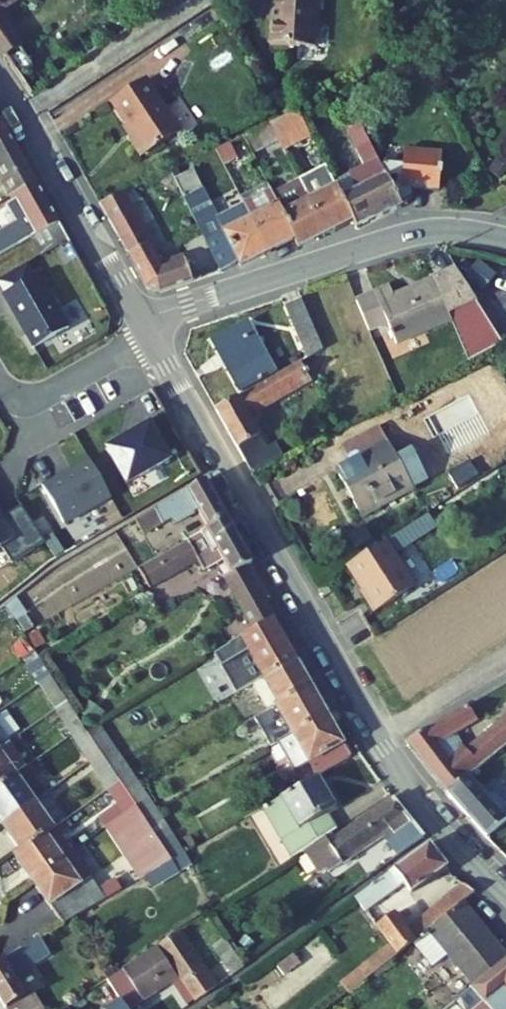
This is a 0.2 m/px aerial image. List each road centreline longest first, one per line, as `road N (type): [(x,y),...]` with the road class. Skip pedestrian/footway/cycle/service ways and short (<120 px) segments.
road 1 (residential): [(505,888),(444,826),(384,747),(151,337)]
road 2 (residential): [(141,318),(425,231),(505,240)]
road 3 (residential): [(141,318),(24,114)]
road 4 (residential): [(24,114),(197,0)]
road 5 (residential): [(151,337),(42,398),(13,397),(0,378)]

